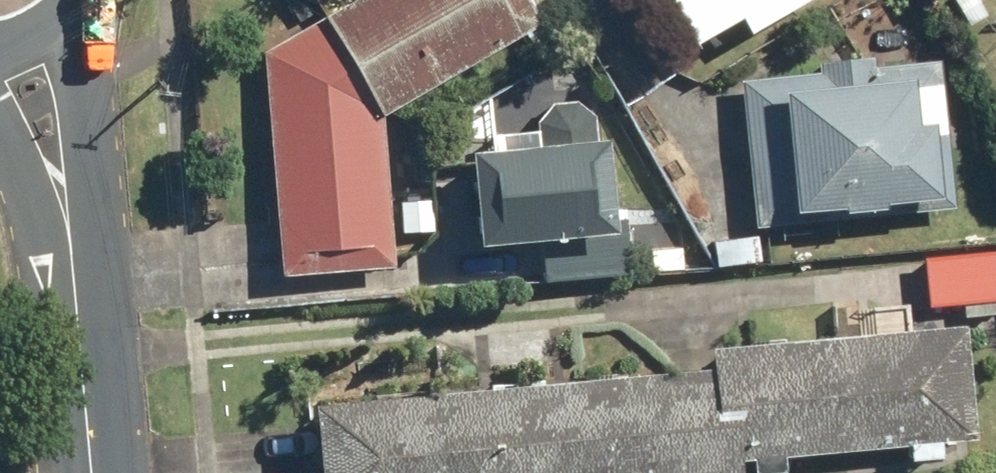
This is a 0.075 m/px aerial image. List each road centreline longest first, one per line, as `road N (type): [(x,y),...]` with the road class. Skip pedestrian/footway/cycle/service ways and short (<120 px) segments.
road 1 (secondary): [(81,6),(73,254)]
road 2 (secondary): [(93,472),(73,254)]
road 3 (secondary): [(73,254),(0,92)]

